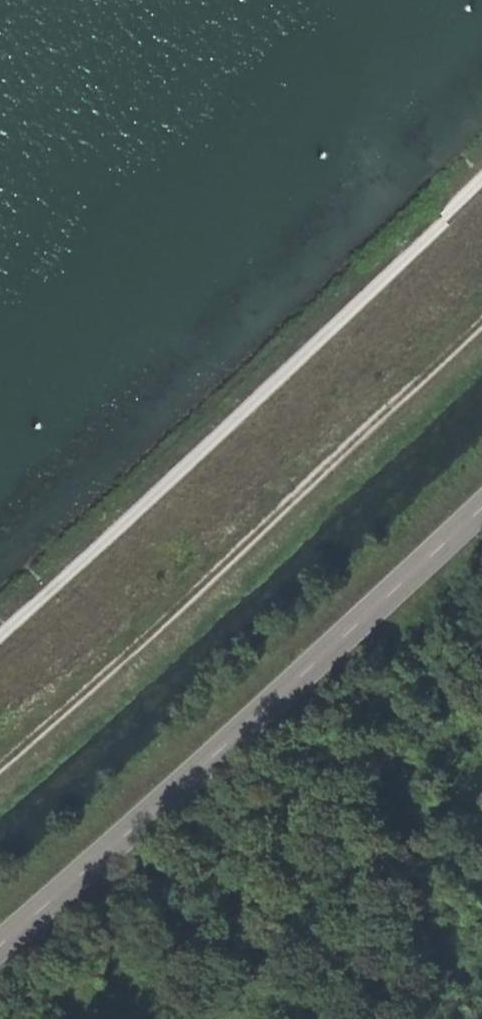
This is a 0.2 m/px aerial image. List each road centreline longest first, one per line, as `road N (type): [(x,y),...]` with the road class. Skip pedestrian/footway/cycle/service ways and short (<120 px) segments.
road 1 (track): [(481,192),(0,636)]
road 2 (tertiary): [(481,513),(0,949)]
road 3 (track): [(481,347),(161,645),(0,771)]

